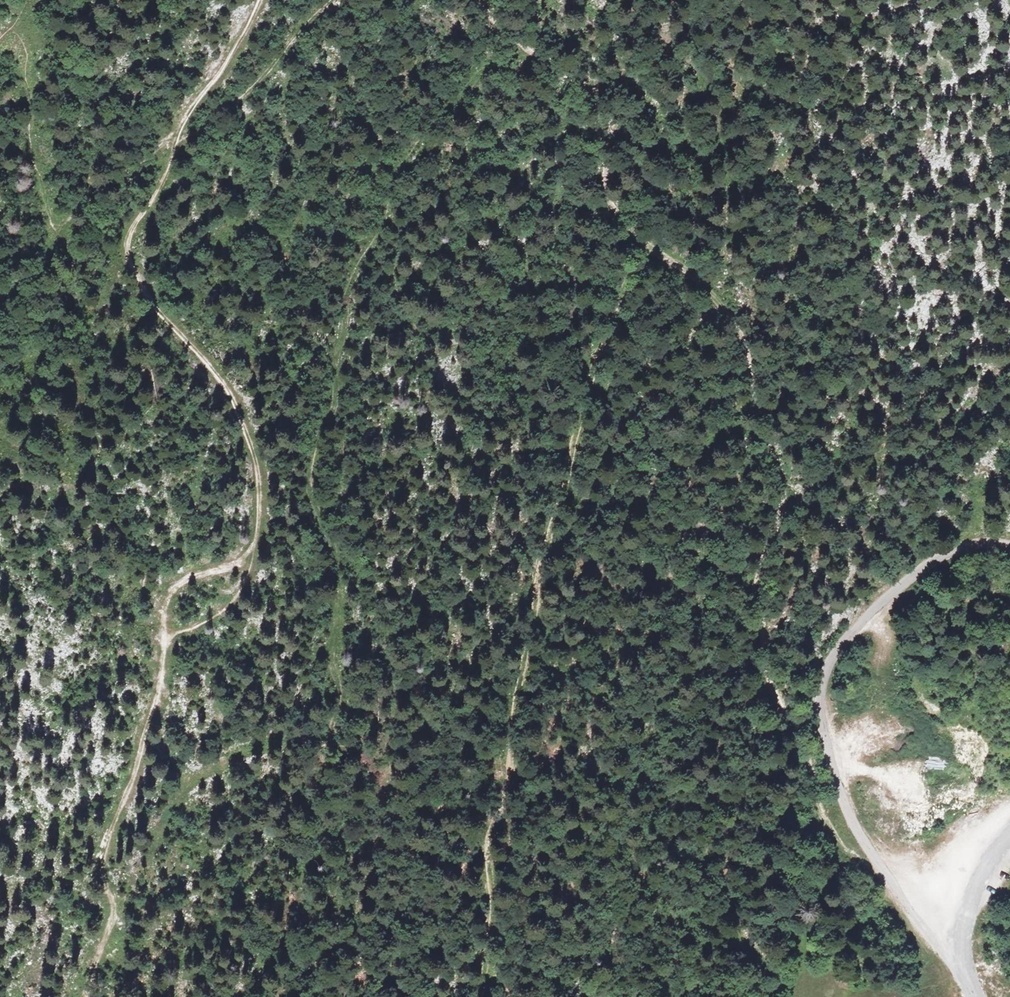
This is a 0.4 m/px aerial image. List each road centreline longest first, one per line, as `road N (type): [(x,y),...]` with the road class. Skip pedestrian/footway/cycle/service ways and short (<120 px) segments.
road 1 (track): [(479,0),(578,81),(598,108),(607,186),(619,214),(718,300),(747,349),(758,418),(784,474),(783,515),(763,565),(769,688),(824,819),(858,858),(887,877)]
road 2 (track): [(89,996),(112,909),(105,862),(158,698),(174,595),(245,555),(258,531),(258,457),(246,407),(162,310),(131,241),(179,131)]
road 3 (track): [(665,258),(614,340),(509,654),(514,776),(488,858),(496,921),(489,996)]
road 4 (unclassified): [(966,912),(904,897),(868,849),(831,766),(818,684),(843,627),(877,596),(976,539),(1009,544)]
road 5 (track): [(179,131),(55,235),(0,300)]
road 6 (track): [(179,131),(260,81),(332,0)]
road 7 (track): [(877,596),(888,641),(867,703),(831,766)]
road 8 (track): [(162,672),(204,639),(240,594),(257,564),(258,531)]
road 9 (track): [(261,0),(179,131)]

